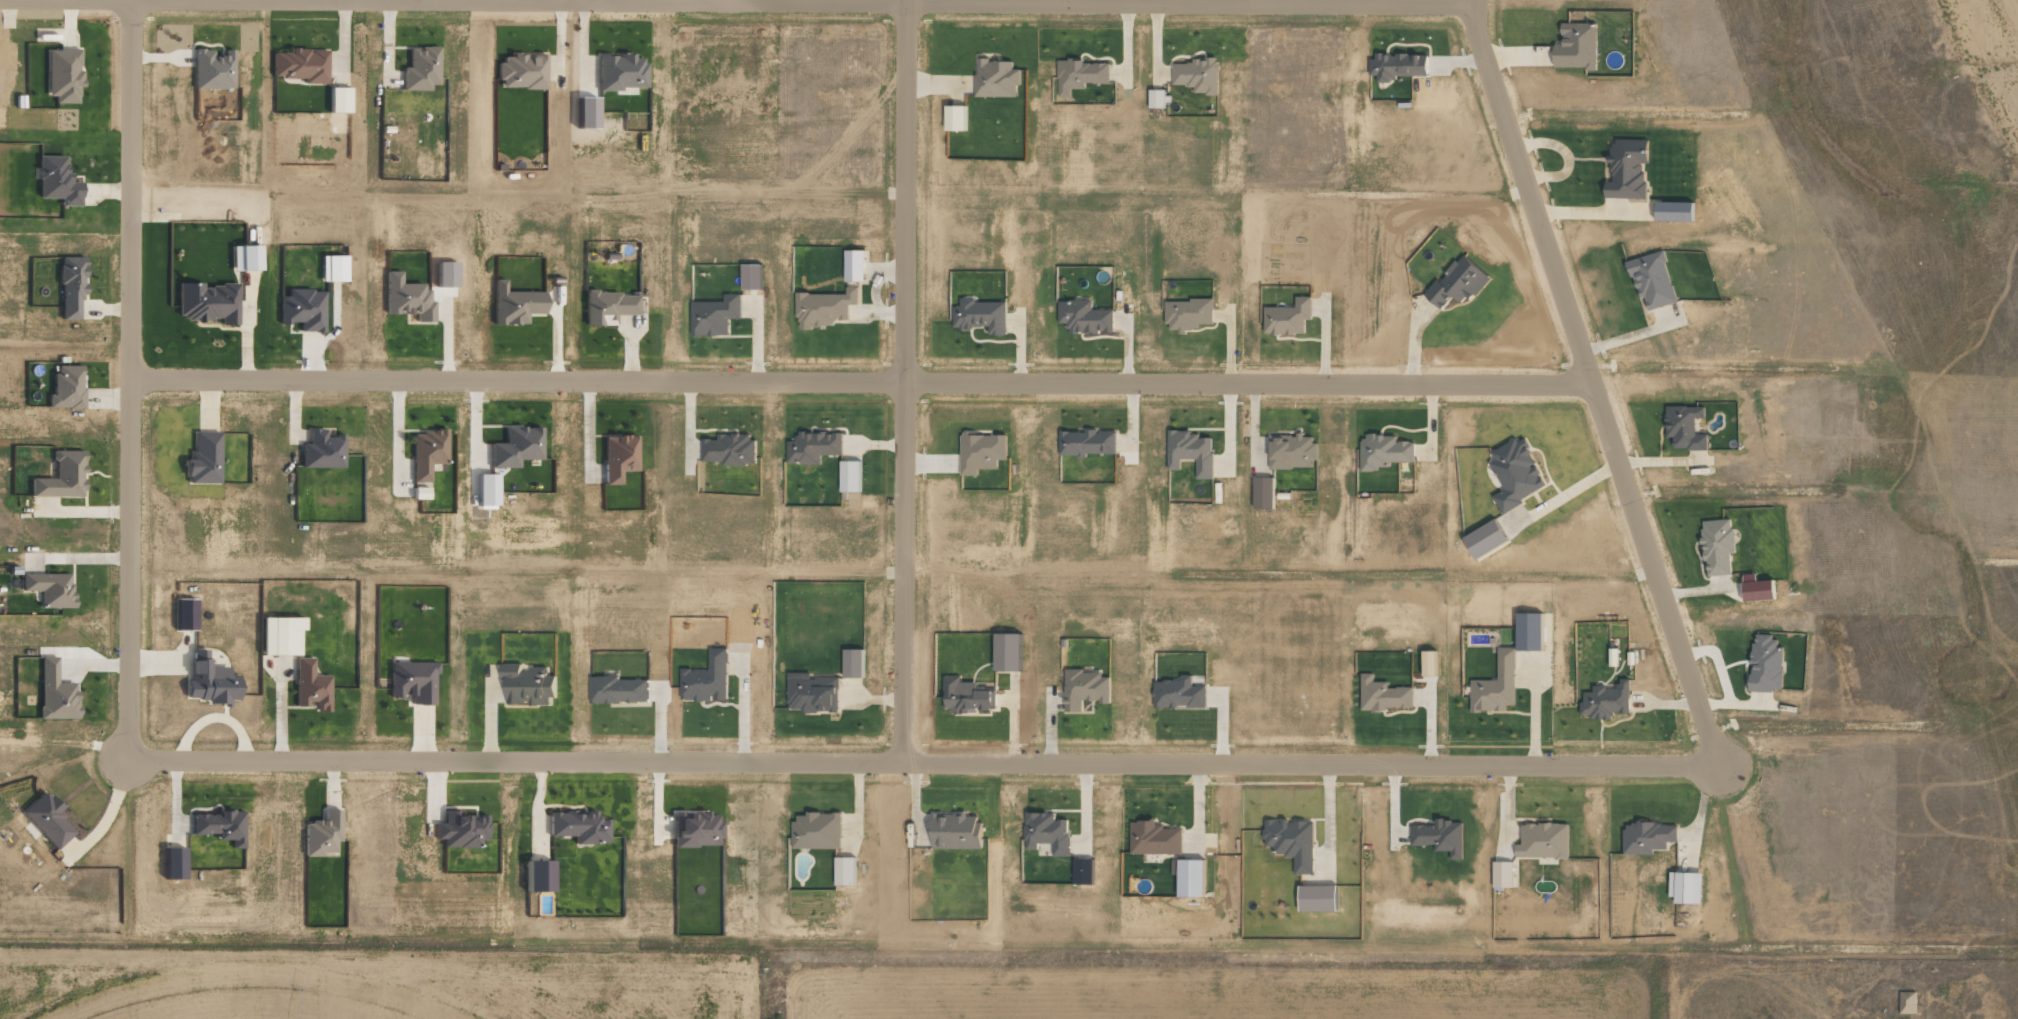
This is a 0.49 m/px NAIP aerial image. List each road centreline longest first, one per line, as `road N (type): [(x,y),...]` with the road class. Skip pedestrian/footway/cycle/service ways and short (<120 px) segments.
road 1 (residential): [(1716,755),(1705,764),(126,760)]
road 2 (residential): [(128,378),(1591,384)]
road 3 (residential): [(519,0),(1472,4)]
road 4 (residential): [(1472,0),(1472,30),(1716,755)]
road 5 (residential): [(906,0),(904,762)]
road 6 (residential): [(126,760),(120,741),(132,0)]

